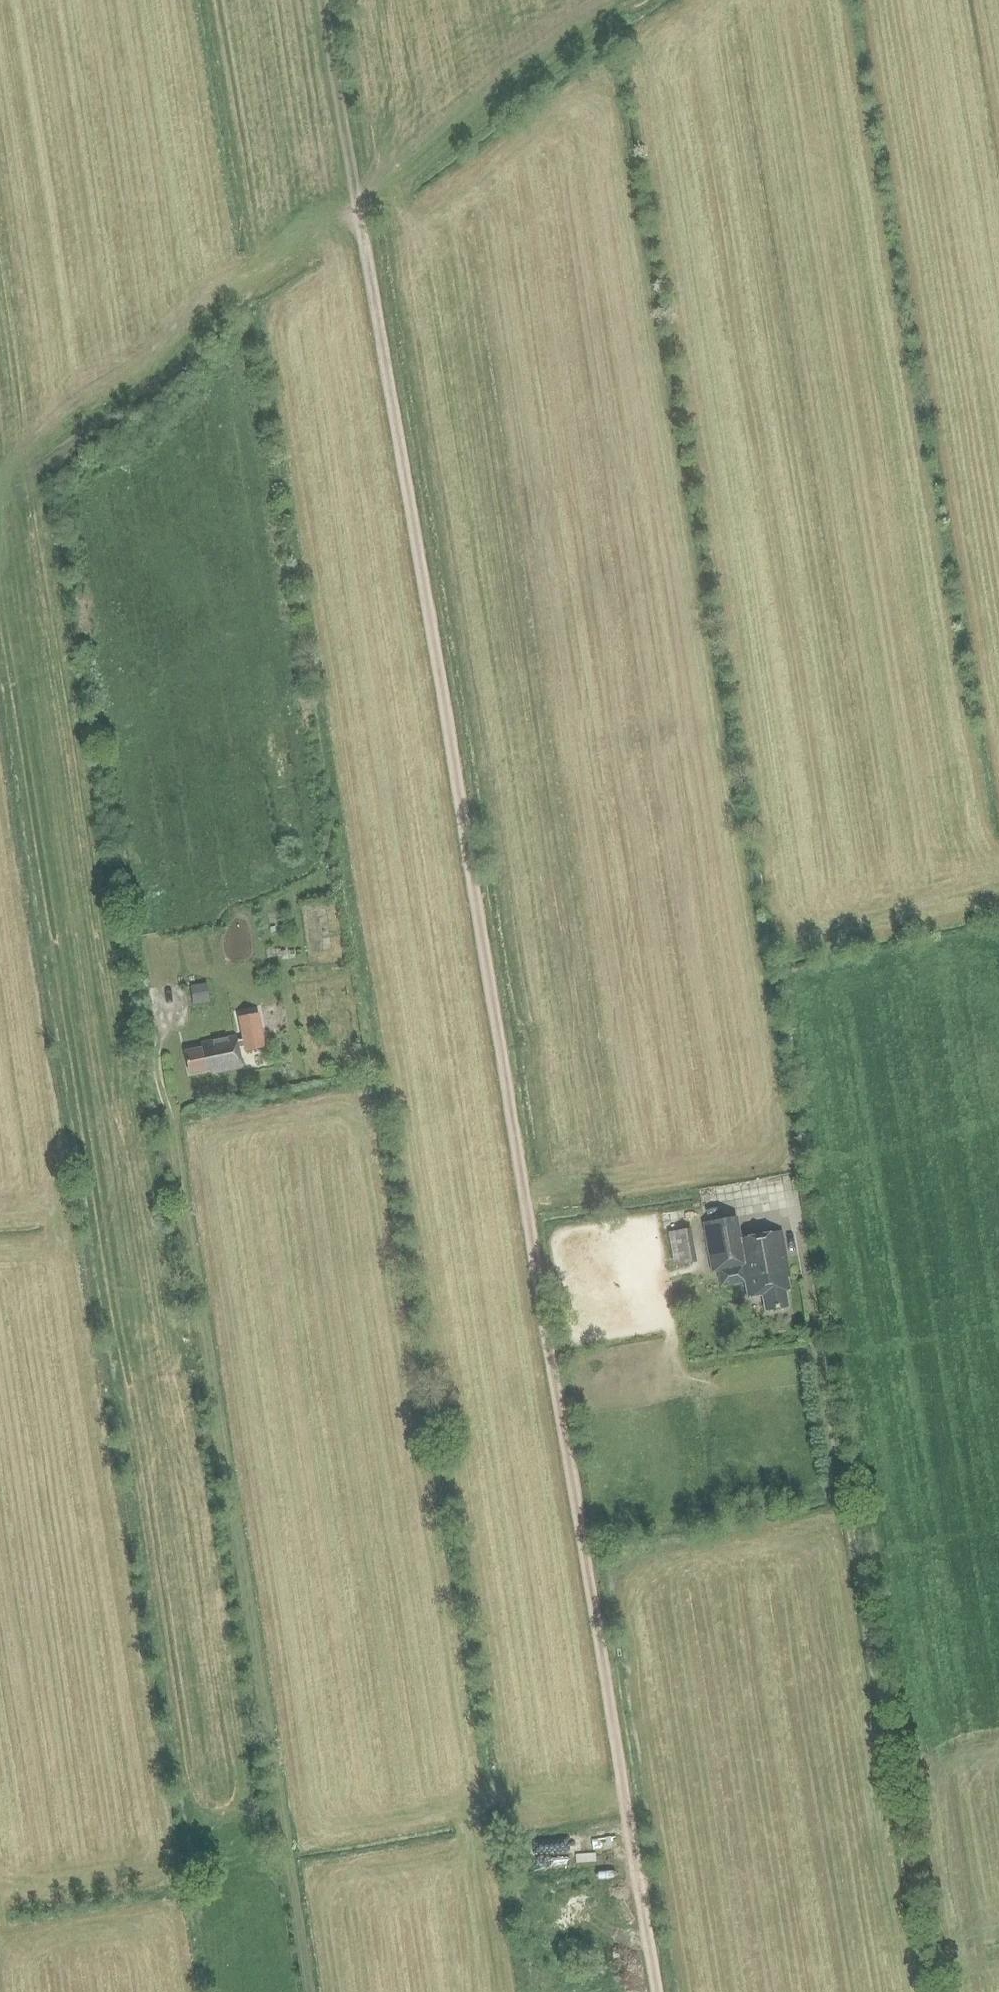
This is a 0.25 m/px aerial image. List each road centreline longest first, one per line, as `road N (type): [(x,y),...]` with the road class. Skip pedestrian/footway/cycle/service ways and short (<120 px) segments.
road 1 (track): [(654,1991),(327,0)]
road 2 (track): [(312,1991),(172,1126),(171,1101),(215,1082)]
road 3 (track): [(797,1212),(925,1991)]

